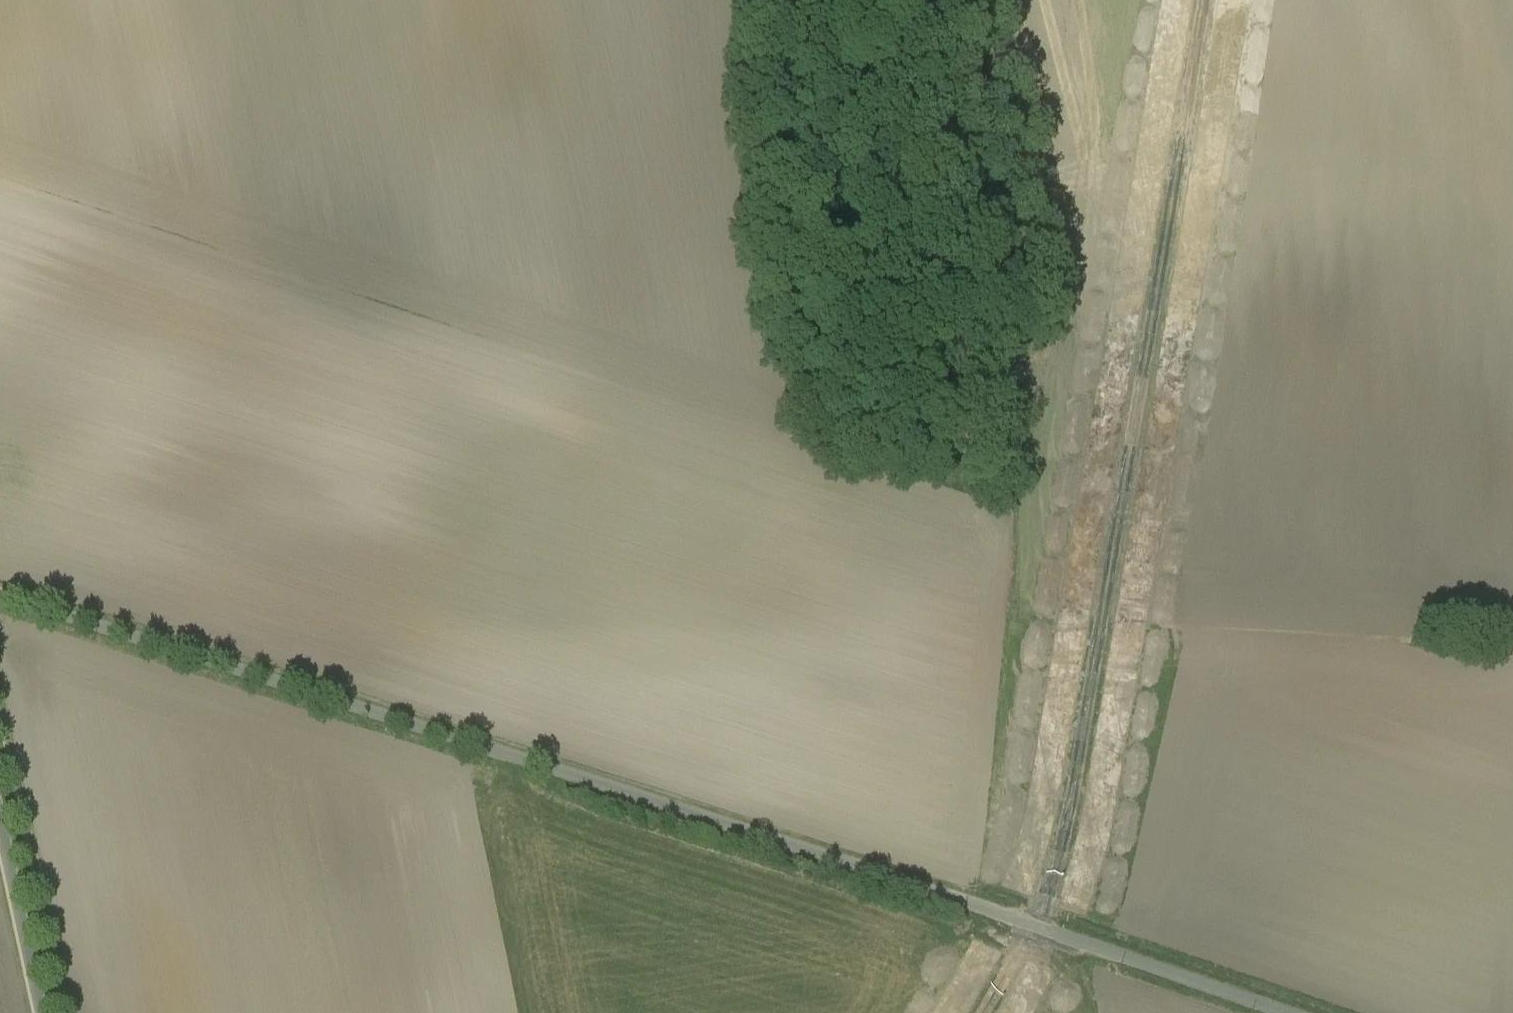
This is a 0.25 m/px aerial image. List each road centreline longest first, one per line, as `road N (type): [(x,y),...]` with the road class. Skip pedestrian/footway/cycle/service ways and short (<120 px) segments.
road 1 (unclassified): [(1284,1012),(0,595)]
road 2 (unclassified): [(0,855),(32,1012)]

